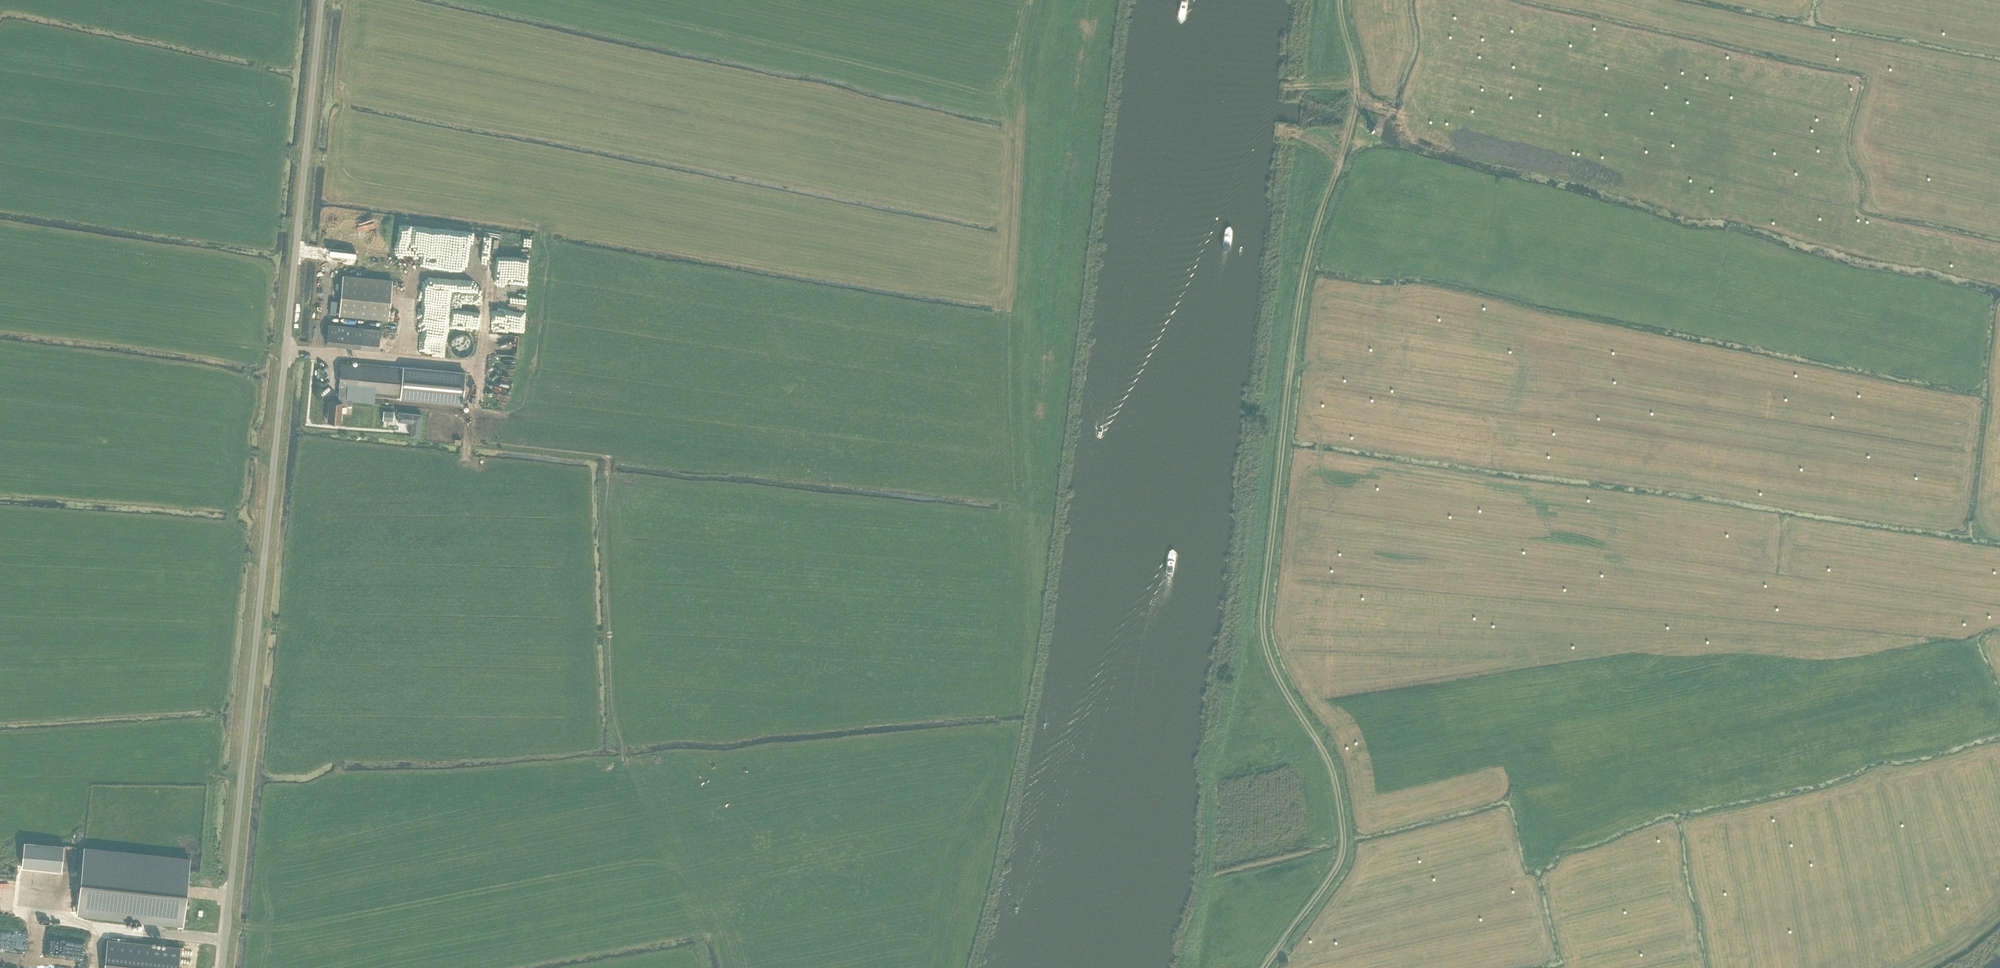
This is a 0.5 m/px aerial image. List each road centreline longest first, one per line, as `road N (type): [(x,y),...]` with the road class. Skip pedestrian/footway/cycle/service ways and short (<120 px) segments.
road 1 (track): [(1265,967),(1346,846),(1327,749),(1283,686),(1260,622),(1299,299),(1352,132),(1358,71),(1343,0)]
road 2 (unclassified): [(321,0),(223,967)]

